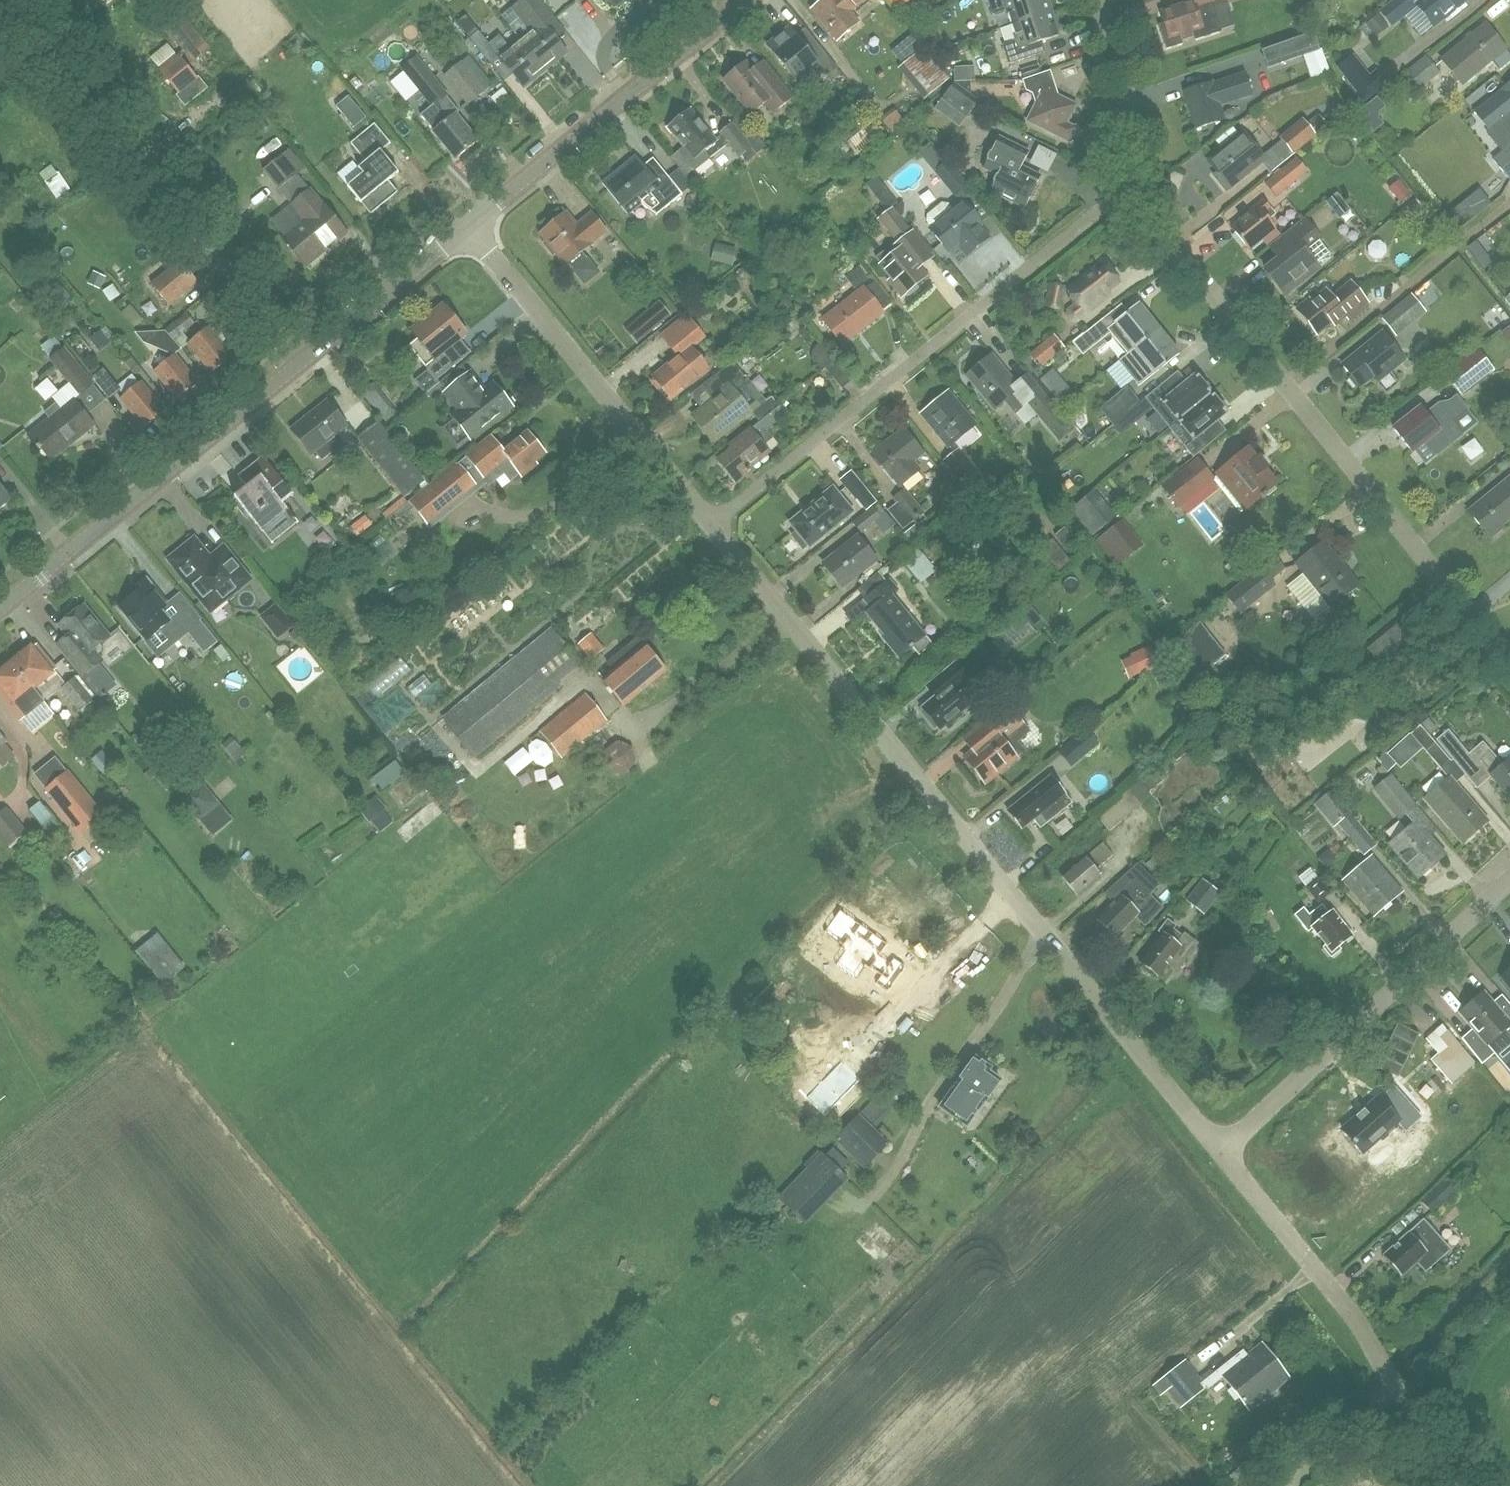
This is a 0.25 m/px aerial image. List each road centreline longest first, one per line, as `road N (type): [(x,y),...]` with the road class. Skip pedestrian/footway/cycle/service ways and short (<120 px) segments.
road 1 (residential): [(712,524),(1221,1152)]
road 2 (residential): [(1509,666),(1137,197)]
road 3 (residential): [(712,524),(1109,203),(1137,197)]
road 4 (residential): [(305,359),(8,0)]
road 5 (residential): [(1221,1152),(1509,878)]
road 6 (tertiary): [(0,609),(305,359)]
road 7 (residential): [(467,226),(712,524)]
road 8 (tertiary): [(467,226),(745,0)]
road 9 (residential): [(1221,1152),(1356,1319),(1404,1398)]
road 10 (tertiary): [(305,359),(467,226)]
road 11 (residential): [(1137,197),(1122,72),(1098,0)]

